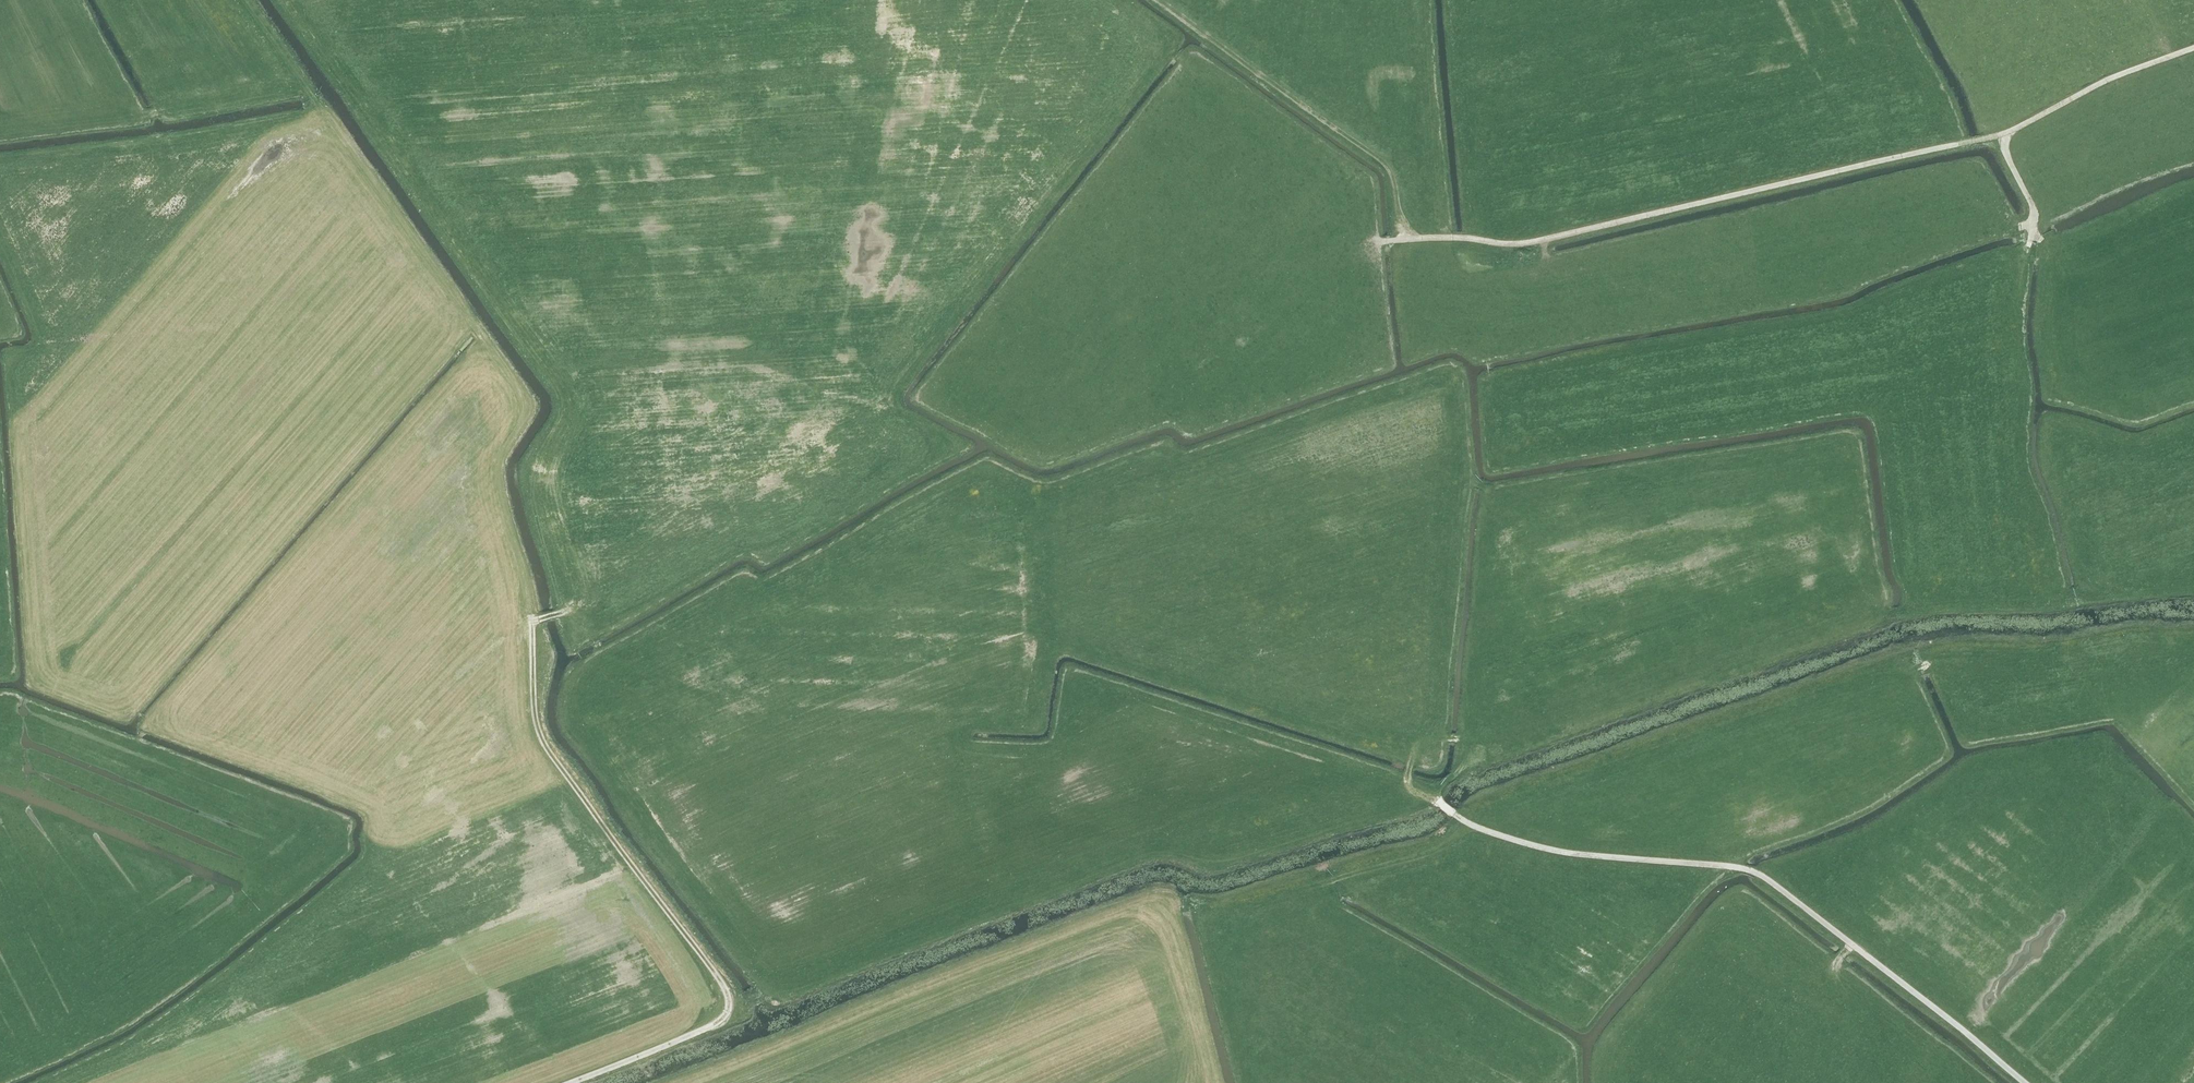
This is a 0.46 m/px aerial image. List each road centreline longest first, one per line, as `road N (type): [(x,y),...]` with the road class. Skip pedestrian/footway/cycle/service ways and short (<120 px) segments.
road 1 (track): [(2193,49),(2122,75),(2008,133),(1537,241),(1377,242)]
road 2 (track): [(1418,748),(1409,771),(1412,791),(1484,831),(1568,853),(1757,873),(2026,1082)]
road 3 (track): [(570,1082),(714,1025),(728,1001),(541,734),(532,622),(564,613)]
road 4 (track): [(1418,239),(1399,209),(1388,165),(1159,0)]
road 5 (track): [(2008,133),(2006,151),(2036,217),(2029,246)]

